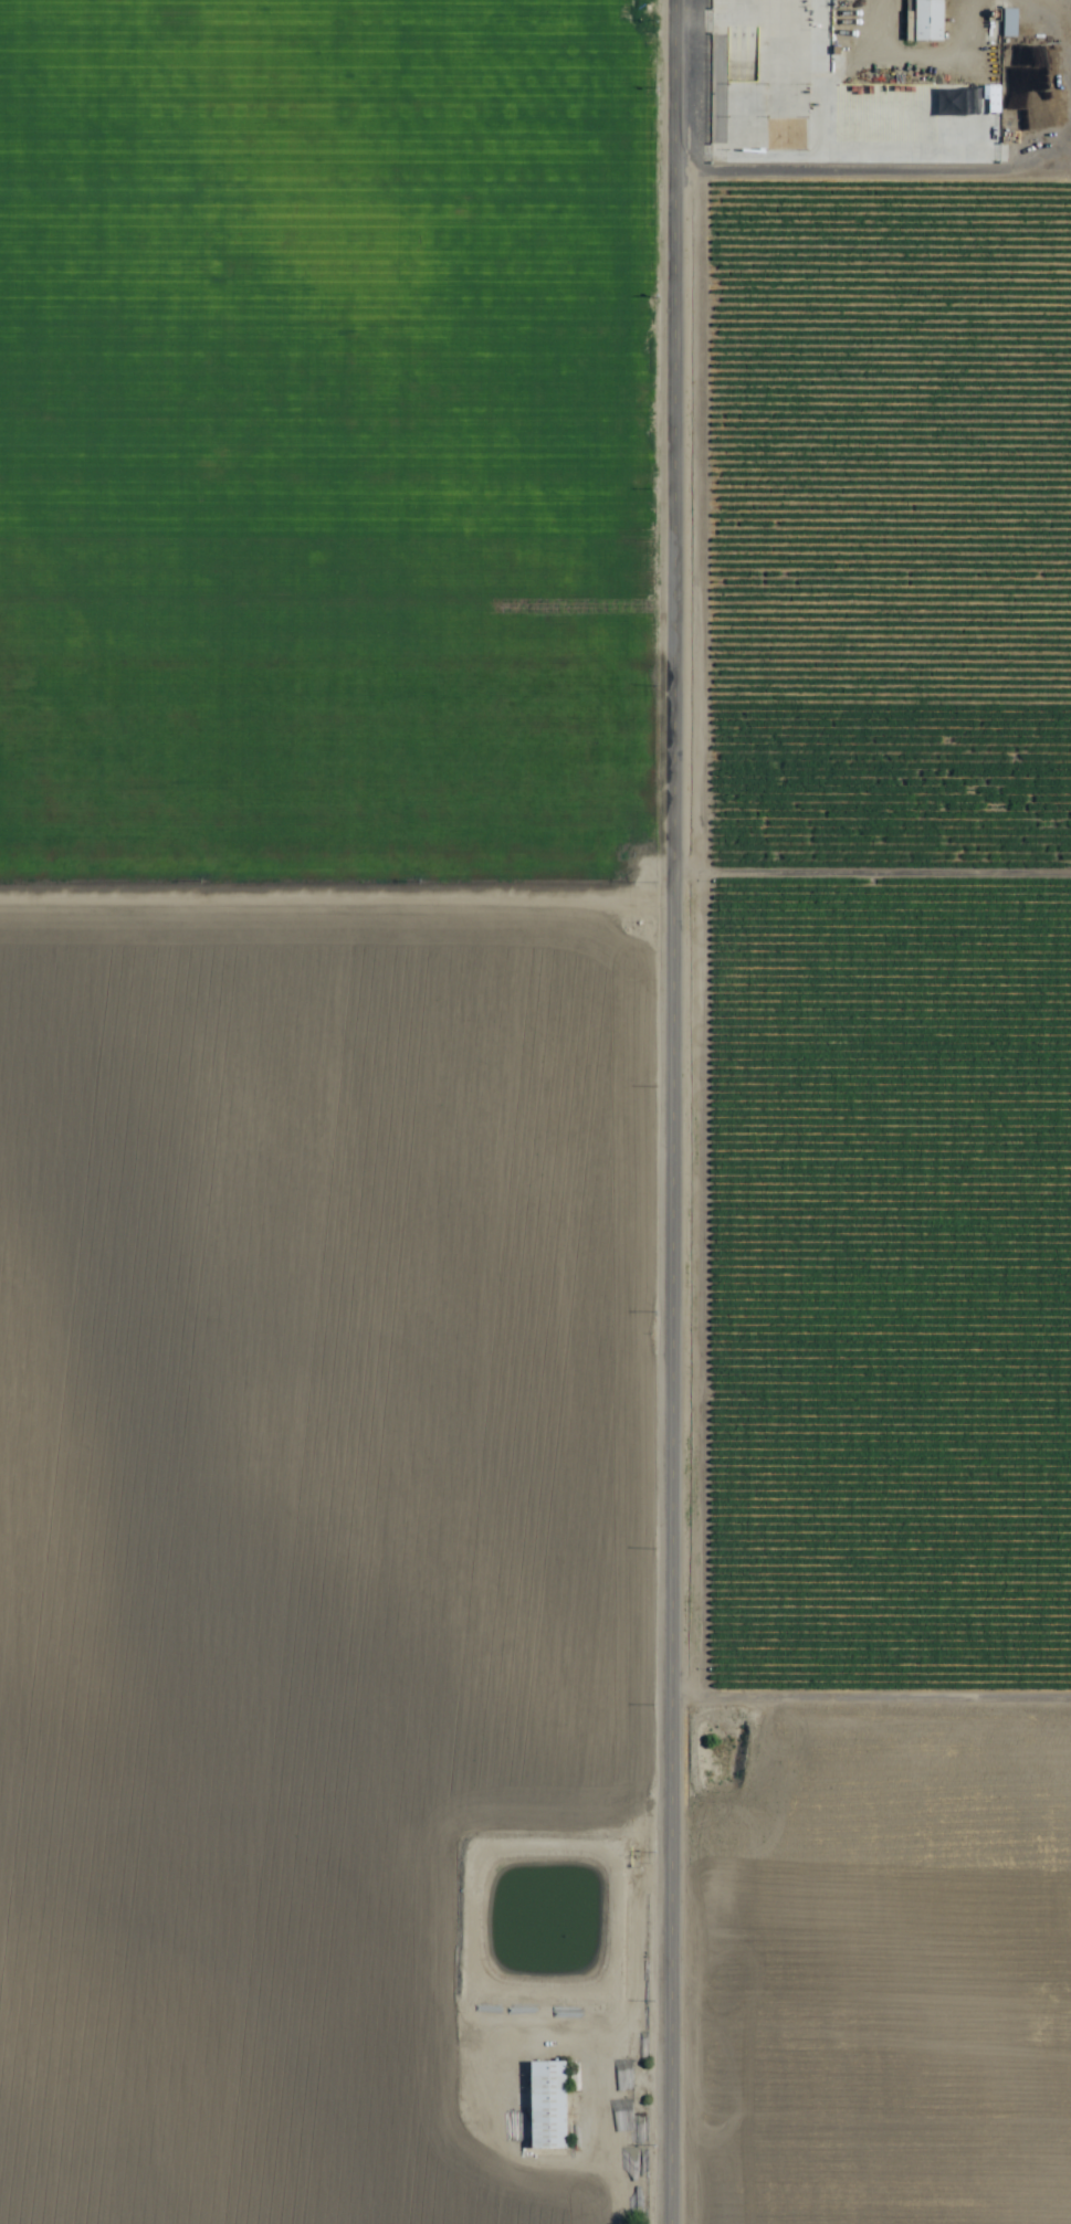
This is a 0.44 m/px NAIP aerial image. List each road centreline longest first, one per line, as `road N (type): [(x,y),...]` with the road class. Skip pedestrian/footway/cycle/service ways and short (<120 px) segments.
road 1 (tertiary): [(677,2223),(680,0)]
road 2 (track): [(1070,900),(0,889)]

